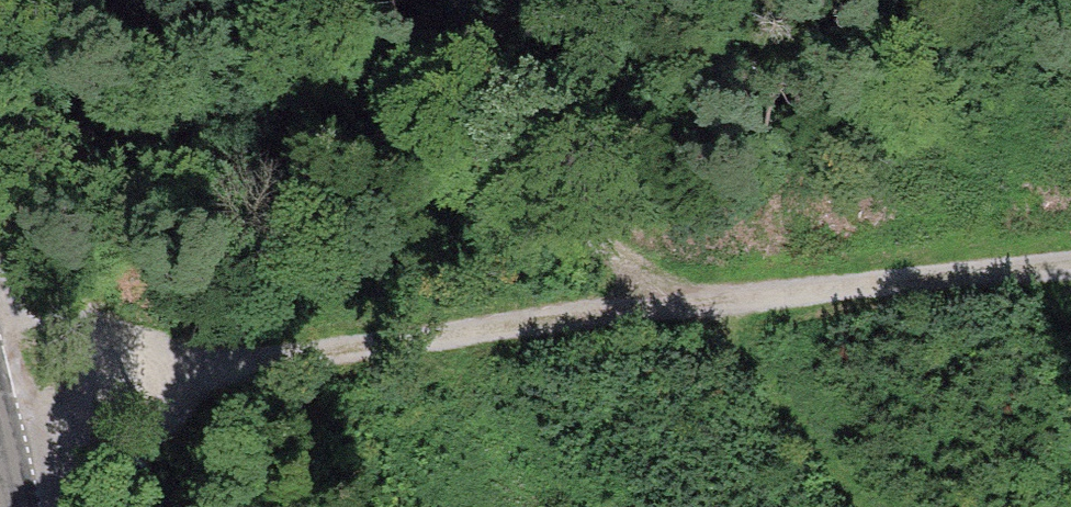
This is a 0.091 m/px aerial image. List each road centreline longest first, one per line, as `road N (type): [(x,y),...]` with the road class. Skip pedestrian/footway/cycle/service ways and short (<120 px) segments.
road 1 (track): [(0,383),(1070,261)]
road 2 (track): [(666,303),(351,0)]

